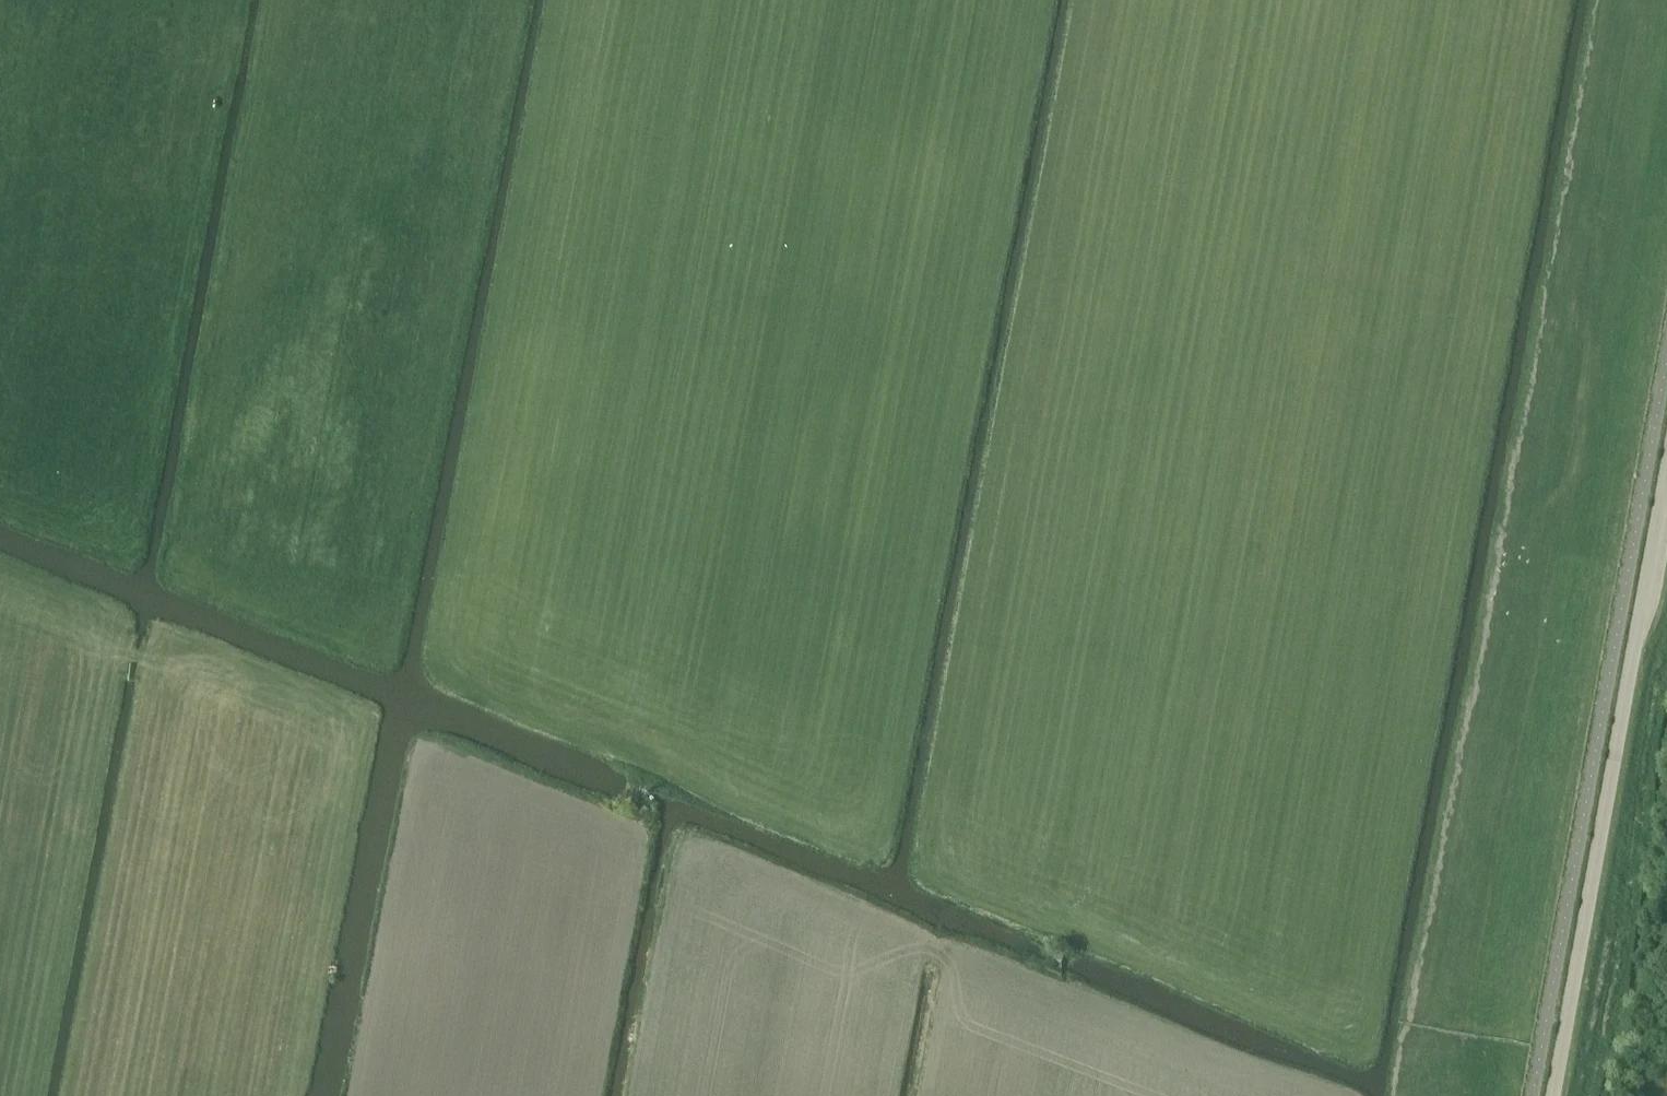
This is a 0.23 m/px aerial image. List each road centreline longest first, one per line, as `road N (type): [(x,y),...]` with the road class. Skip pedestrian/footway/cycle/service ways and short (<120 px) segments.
road 1 (tertiary): [(1553,1095),(1666,472)]

